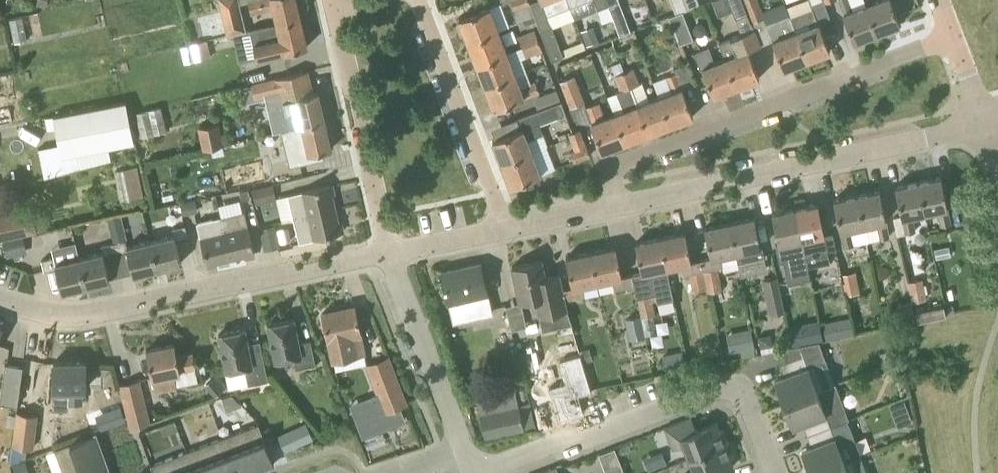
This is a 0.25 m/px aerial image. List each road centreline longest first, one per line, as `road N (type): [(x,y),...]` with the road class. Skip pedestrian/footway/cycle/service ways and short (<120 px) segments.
road 1 (residential): [(955,34),(604,165),(616,208)]
road 2 (residential): [(0,299),(48,309),(132,309),(391,256)]
road 3 (residential): [(616,208),(989,122)]
road 4 (residential): [(772,472),(736,384),(501,472)]
road 5 (residential): [(391,256),(333,11)]
road 6 (residential): [(506,233),(417,0)]
road 7 (residential): [(465,458),(391,256)]

